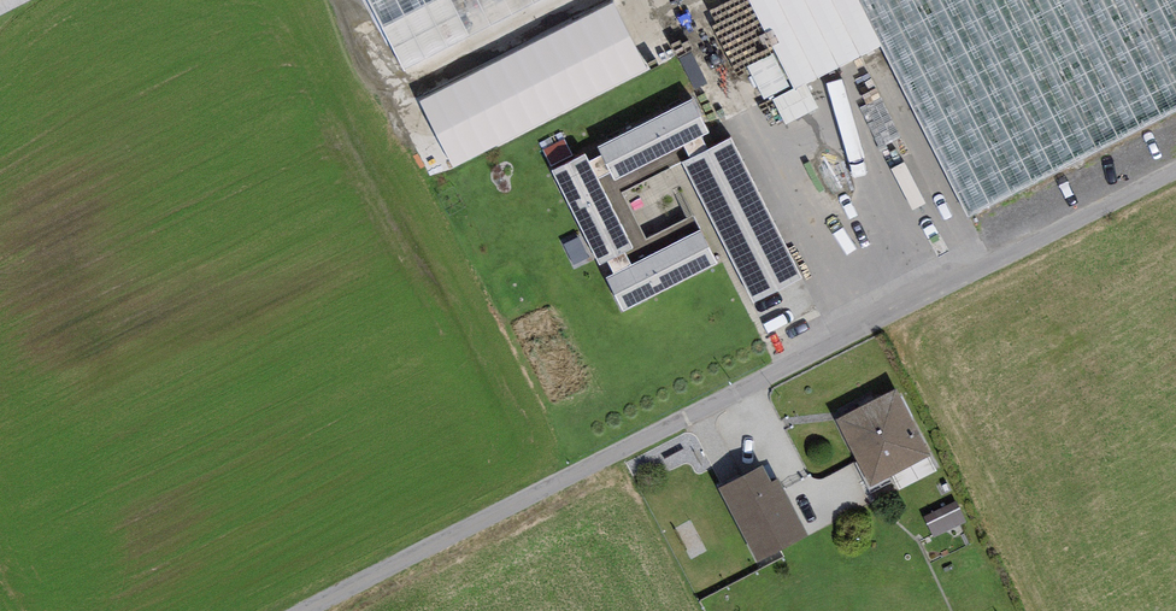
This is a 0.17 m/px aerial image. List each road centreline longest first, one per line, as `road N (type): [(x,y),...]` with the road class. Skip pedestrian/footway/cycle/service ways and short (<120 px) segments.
road 1 (unclassified): [(307,610),(1175,169)]

